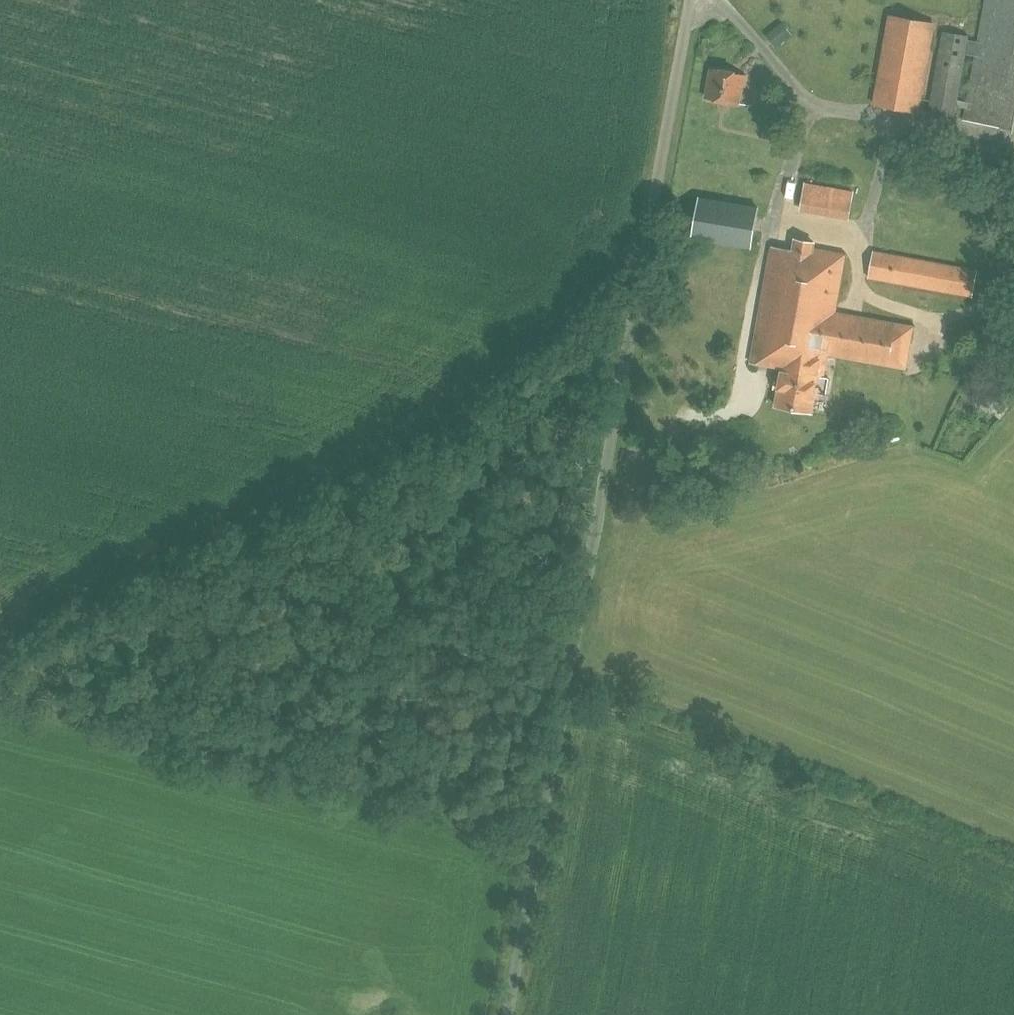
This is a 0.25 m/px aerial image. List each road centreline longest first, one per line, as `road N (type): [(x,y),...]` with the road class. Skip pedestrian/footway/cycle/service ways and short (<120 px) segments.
road 1 (unclassified): [(507,1014),(691,0)]

